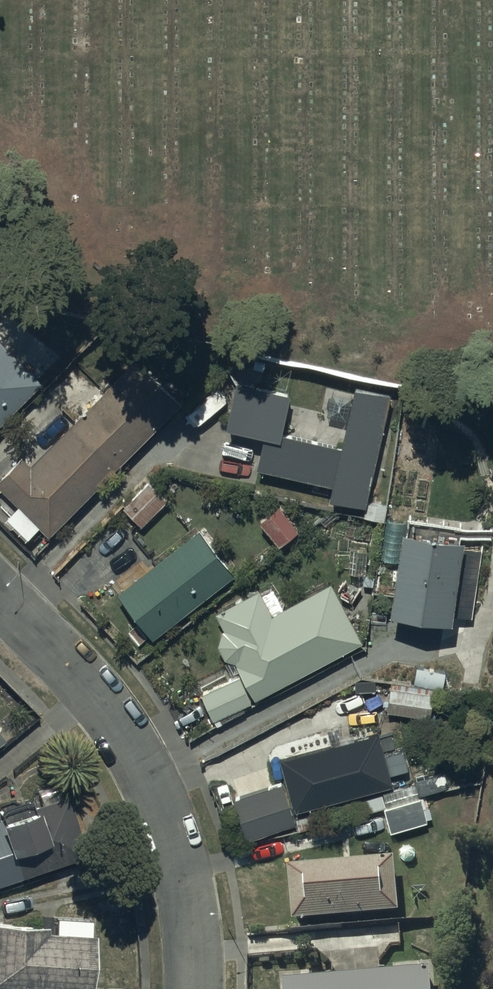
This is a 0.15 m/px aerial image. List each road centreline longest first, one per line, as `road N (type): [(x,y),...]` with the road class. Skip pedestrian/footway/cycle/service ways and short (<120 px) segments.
road 1 (residential): [(192,988),(195,941),(167,826),(52,644),(0,594)]

